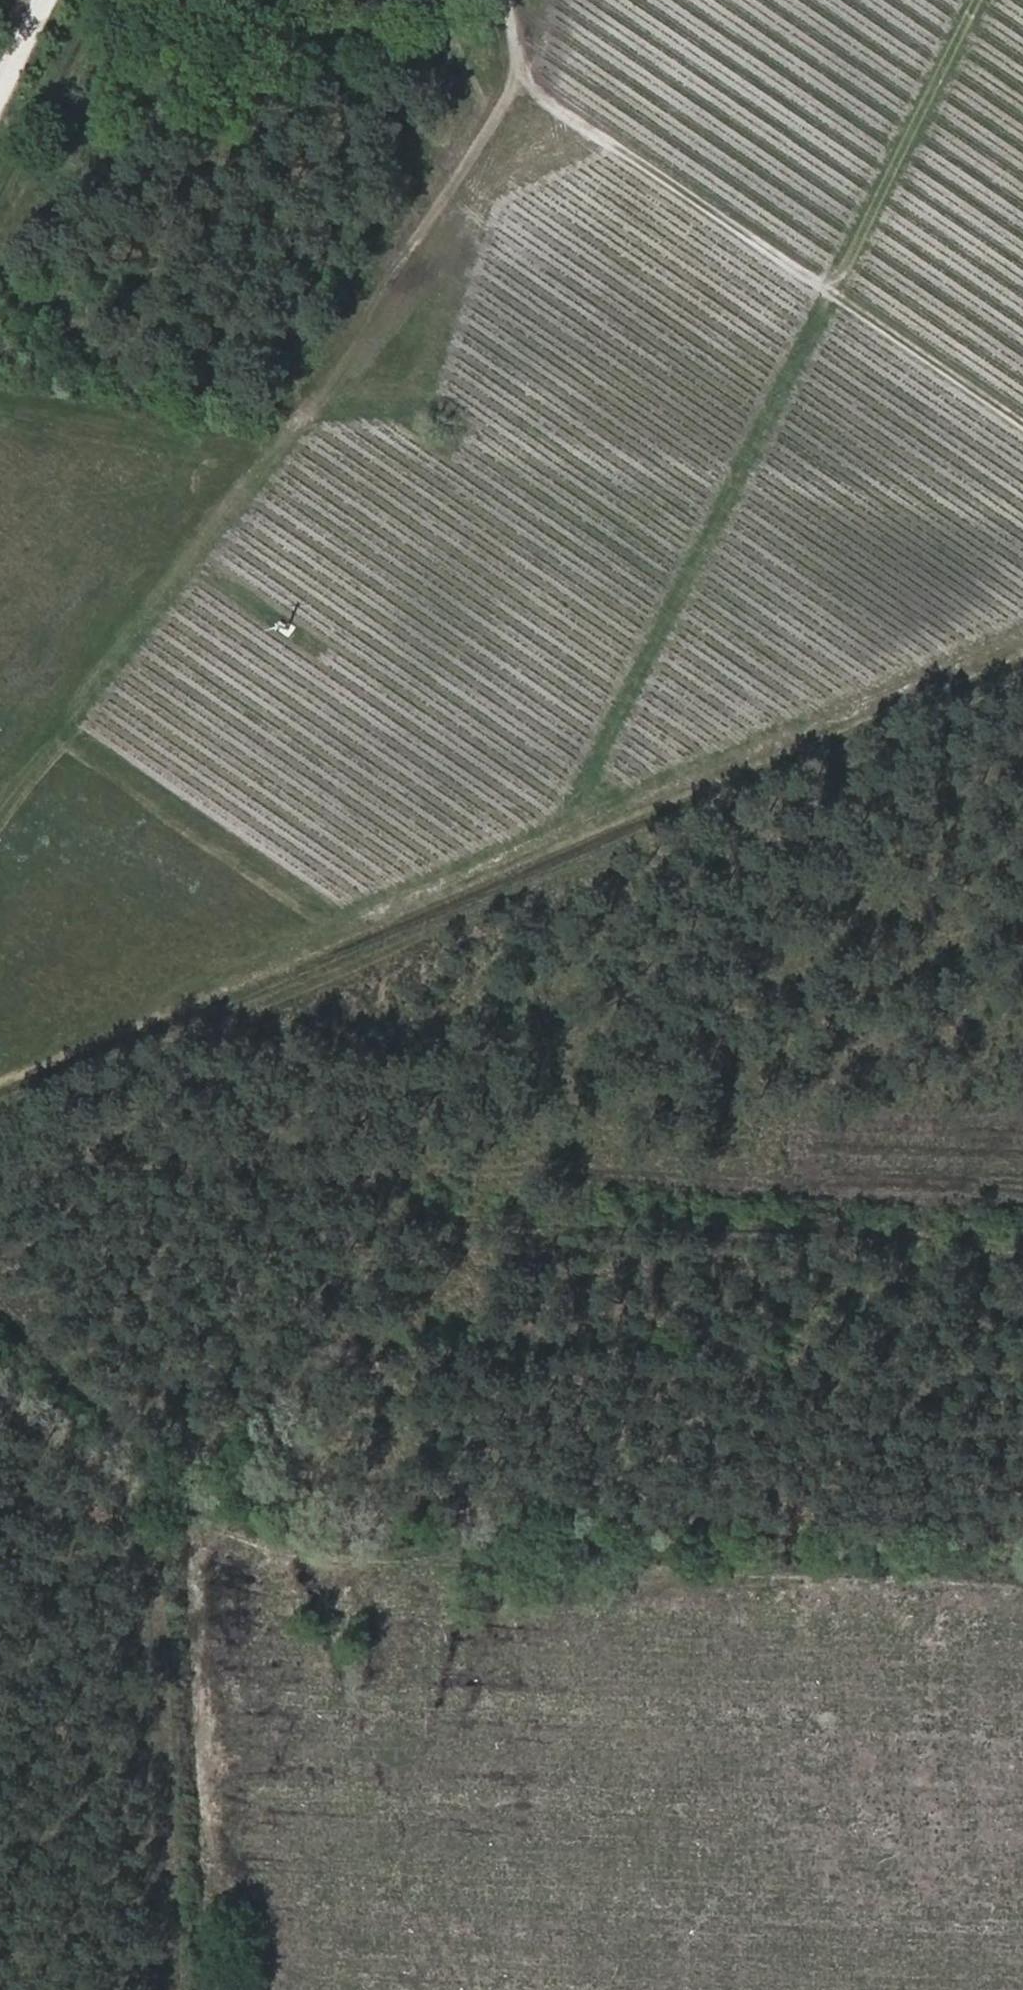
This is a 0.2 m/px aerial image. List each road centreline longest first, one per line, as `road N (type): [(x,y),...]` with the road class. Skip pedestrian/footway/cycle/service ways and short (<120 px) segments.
road 1 (residential): [(58,0),(0,106)]

